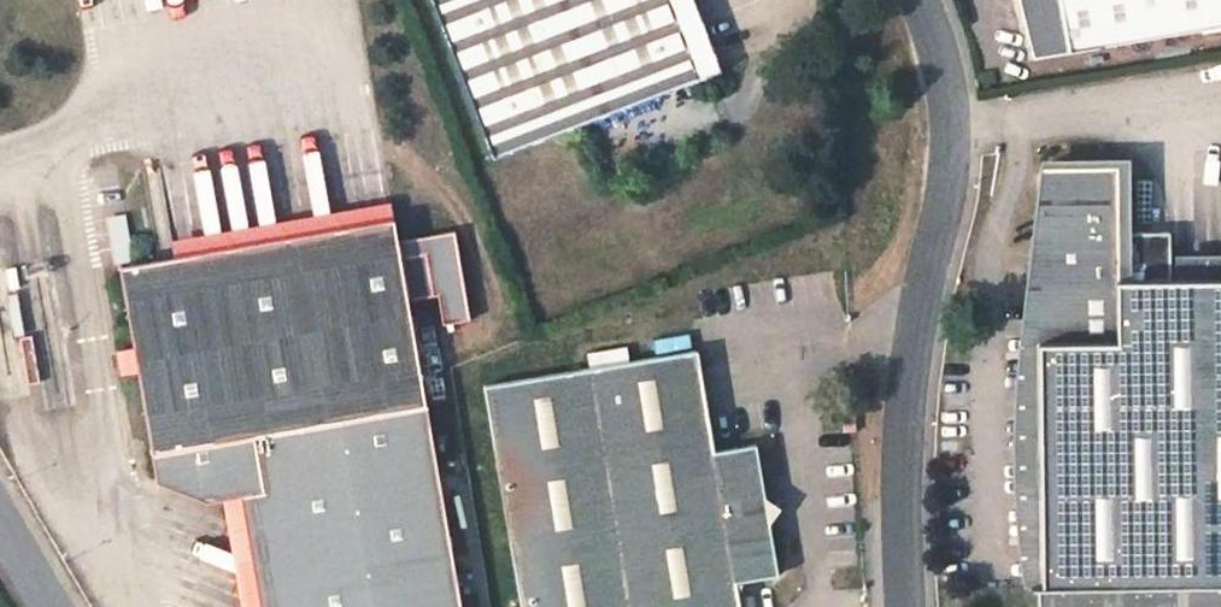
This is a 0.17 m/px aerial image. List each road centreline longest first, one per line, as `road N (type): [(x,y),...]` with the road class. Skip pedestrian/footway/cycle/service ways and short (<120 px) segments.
road 1 (residential): [(905,606),(906,395),(947,176),(943,78),(917,0)]

